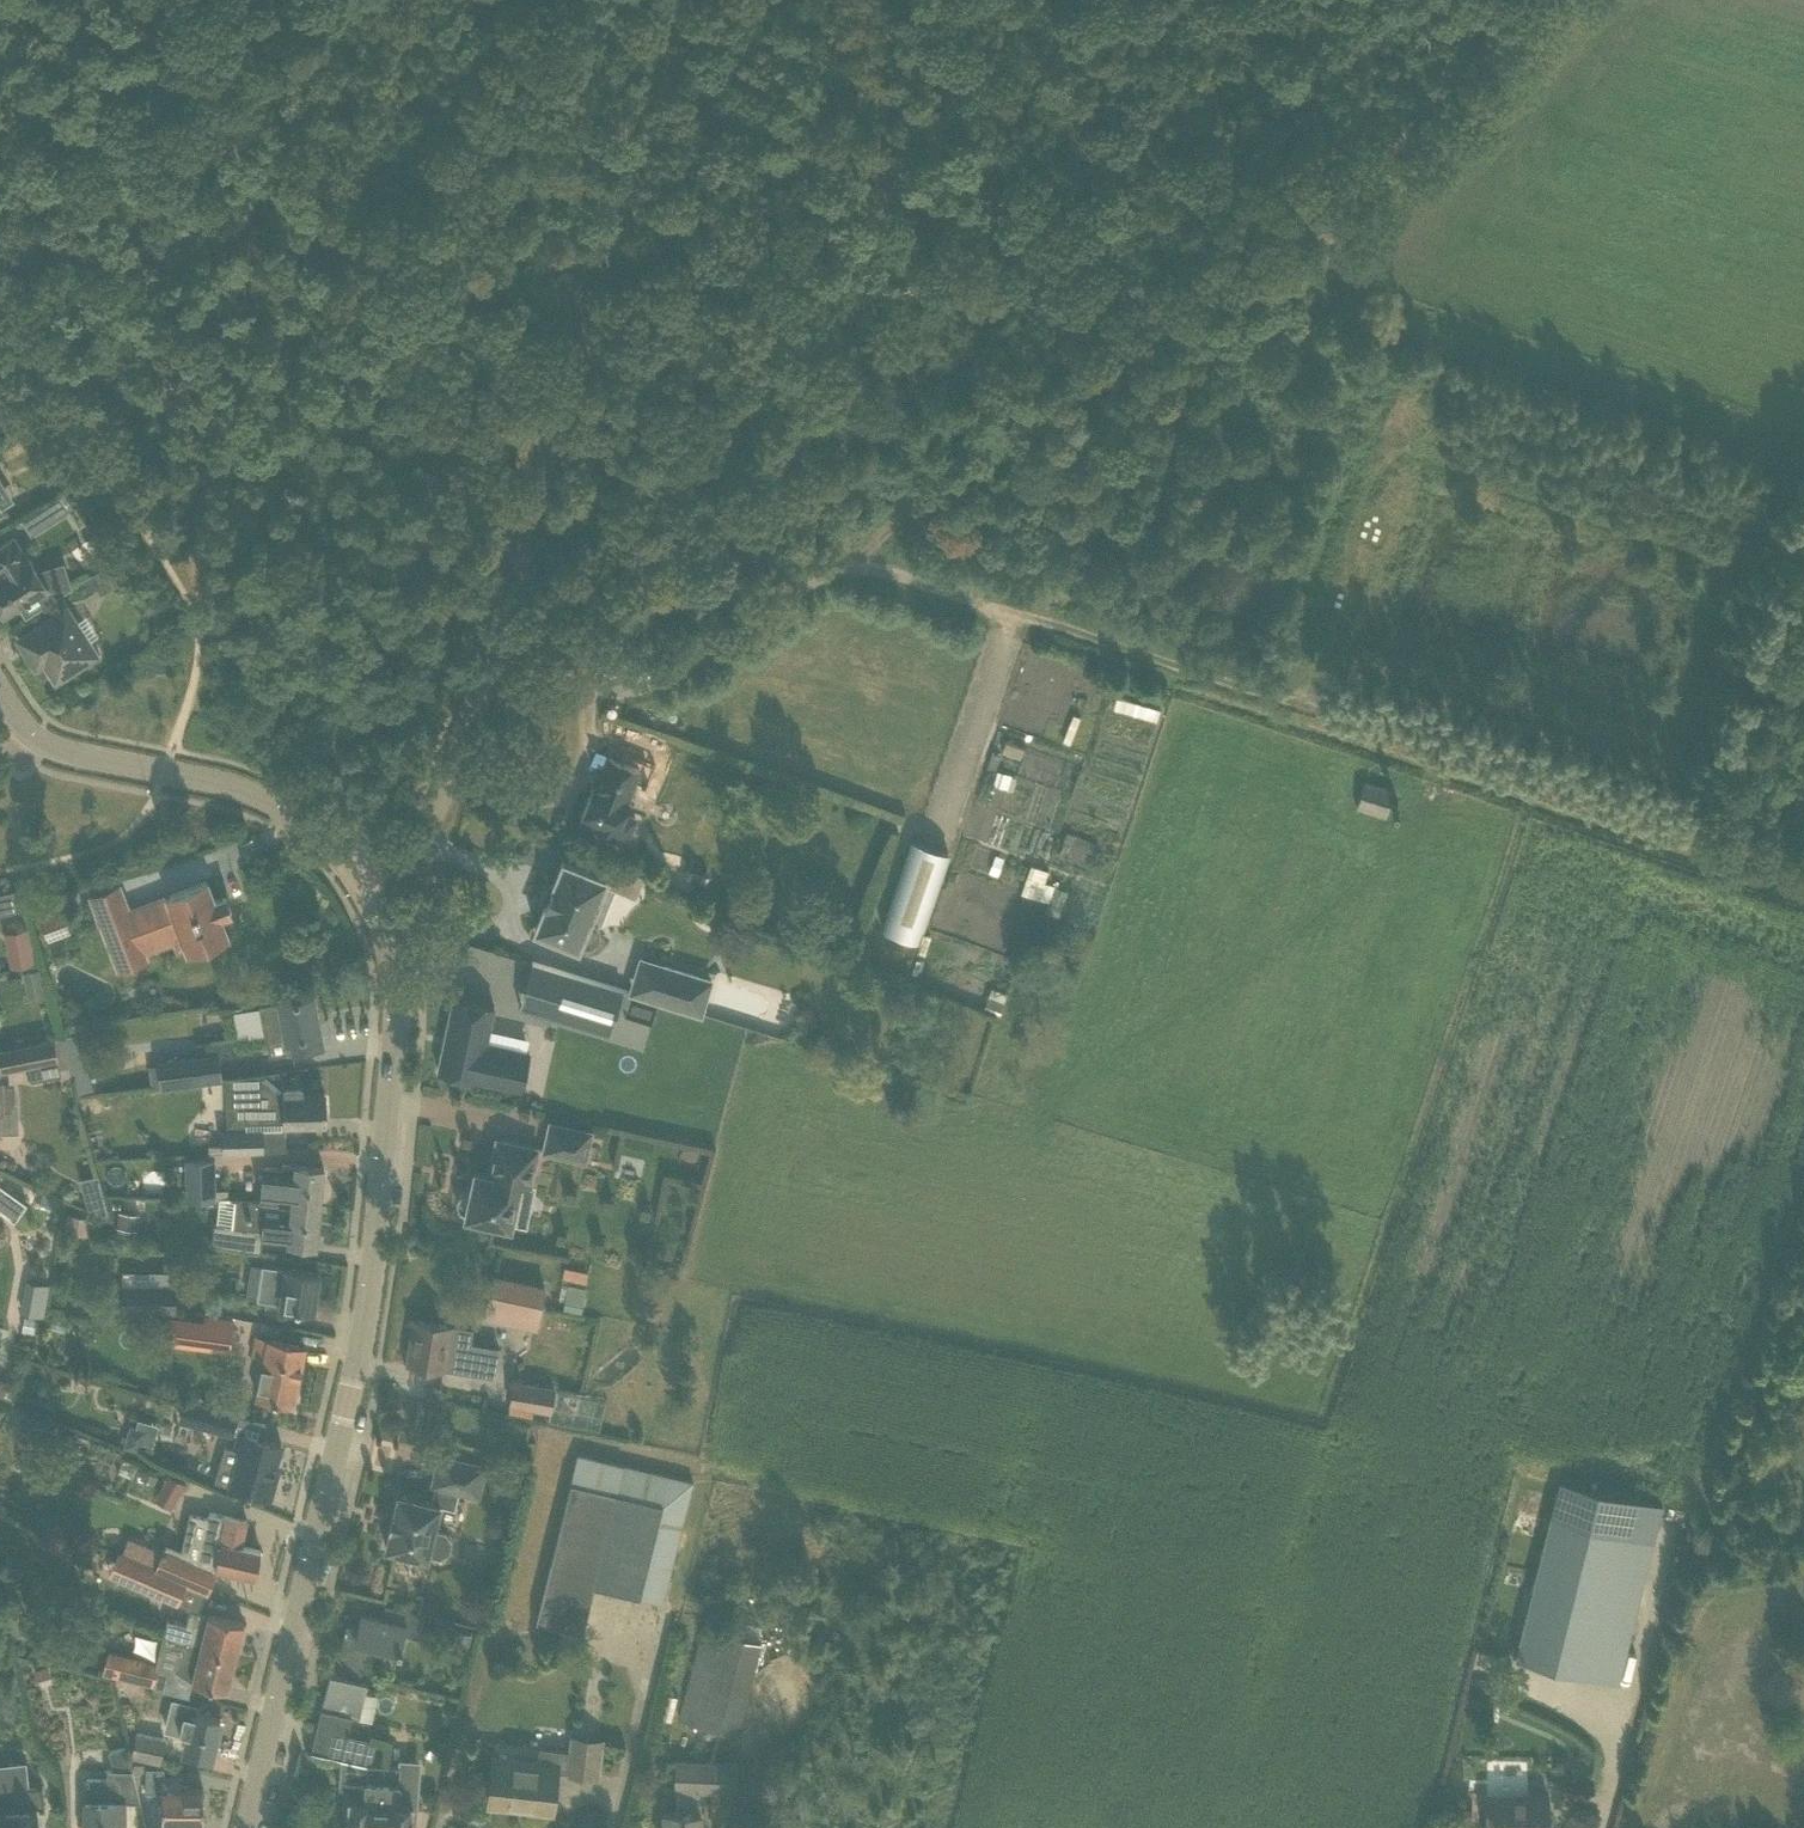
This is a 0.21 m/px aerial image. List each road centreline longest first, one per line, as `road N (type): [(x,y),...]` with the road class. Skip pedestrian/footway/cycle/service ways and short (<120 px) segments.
road 1 (unclassified): [(241,1827),(359,1385),(397,1033),(379,921),(377,840)]
road 2 (track): [(1517,0),(1379,184),(1276,274),(854,557)]
road 3 (unclassified): [(494,662),(595,303),(708,0)]
road 4 (unclassified): [(494,662),(598,692),(675,677),(758,628),(854,557)]
road 5 (track): [(440,1827),(535,1443)]
road 6 (unclassified): [(377,840),(278,795),(92,757)]
road 7 (unclassified): [(377,840),(412,835),(446,806),(494,662)]

